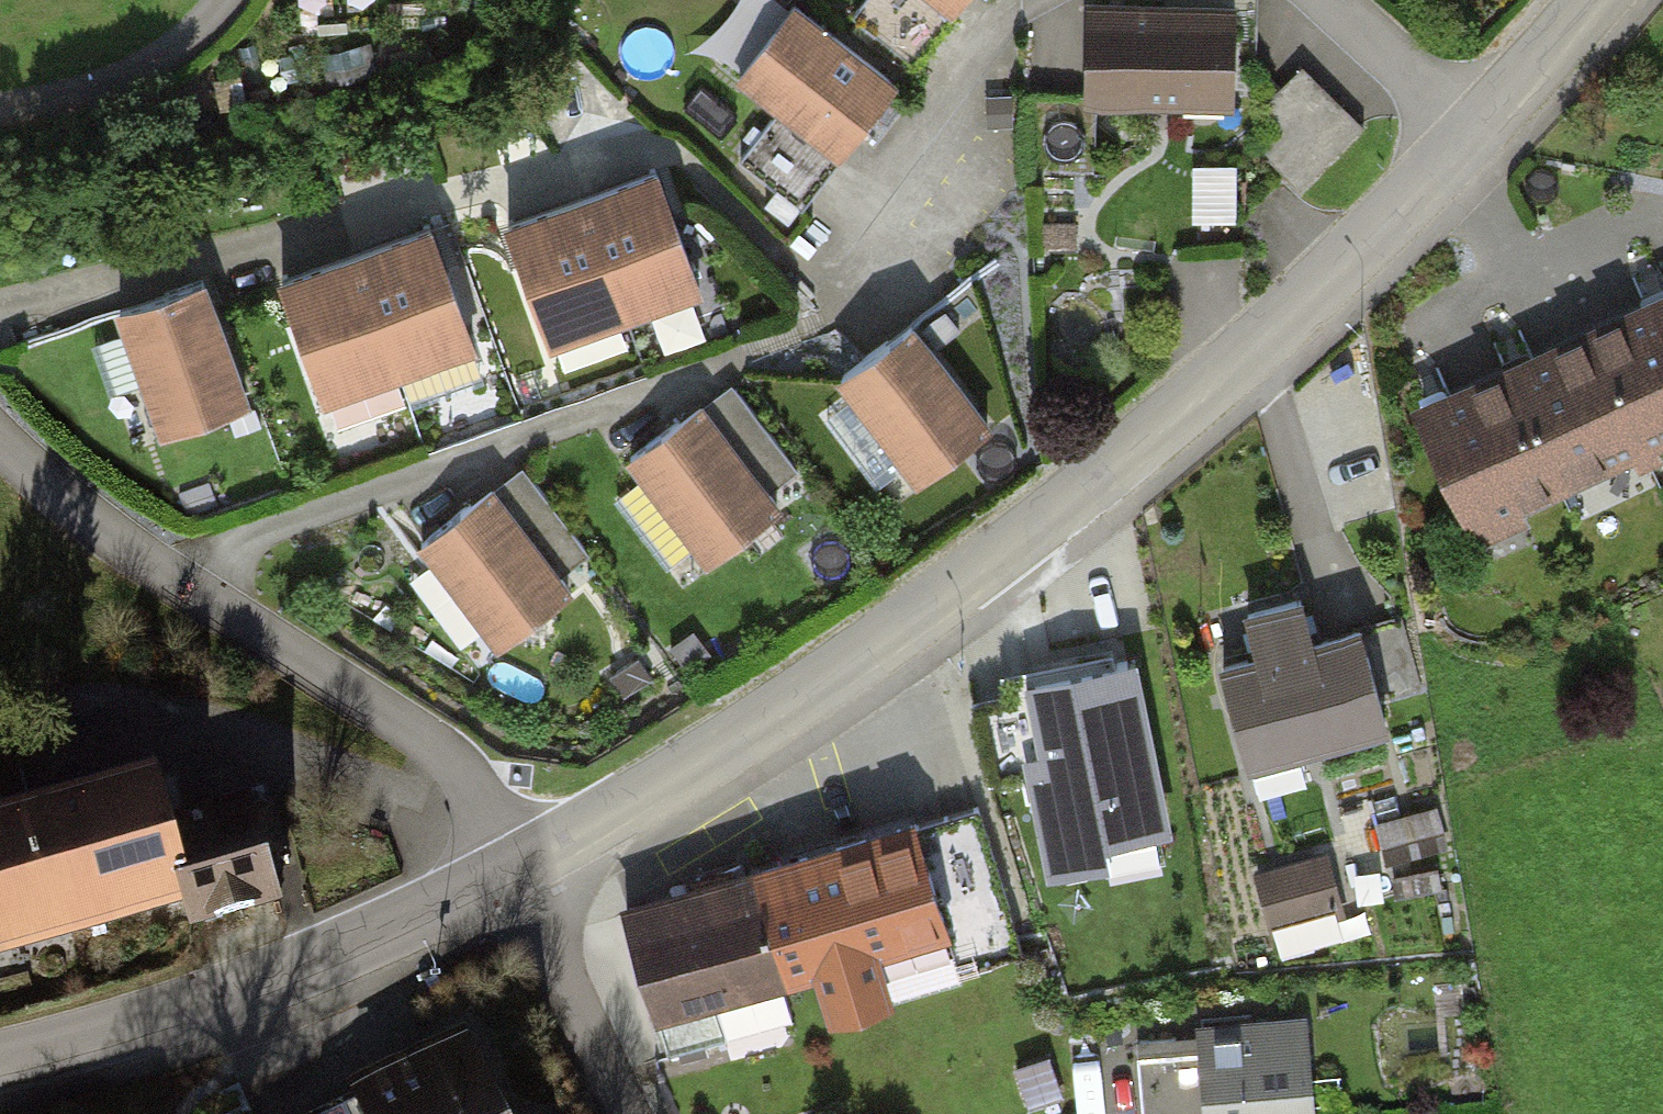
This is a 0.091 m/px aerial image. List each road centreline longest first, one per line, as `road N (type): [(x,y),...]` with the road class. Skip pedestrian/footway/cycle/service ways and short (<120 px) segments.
road 1 (unclassified): [(1471,132),(1247,357),(848,681),(523,881)]
road 2 (residential): [(523,881),(476,781),(117,550),(0,449)]
road 3 (unclassified): [(523,881),(169,1033),(0,1075)]
road 4 (residential): [(1031,0),(988,42),(820,291)]
road 5 (residential): [(0,116),(101,89),(175,56),(229,0)]
road 6 (residential): [(630,1113),(523,881)]
road 7 (residential): [(1471,132),(1329,0)]
road 8 (unclassified): [(1587,0),(1471,132)]

